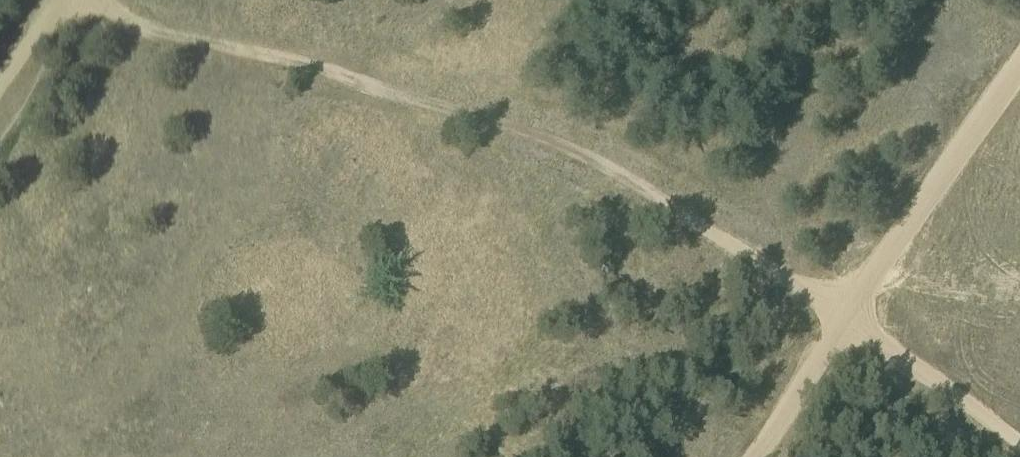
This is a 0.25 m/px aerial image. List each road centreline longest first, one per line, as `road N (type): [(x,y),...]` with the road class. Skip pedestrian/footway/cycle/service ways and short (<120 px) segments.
road 1 (track): [(87,0),(211,44),(401,88),(564,148),(852,309),(753,456)]
road 2 (track): [(1019,71),(852,309),(1019,445)]

